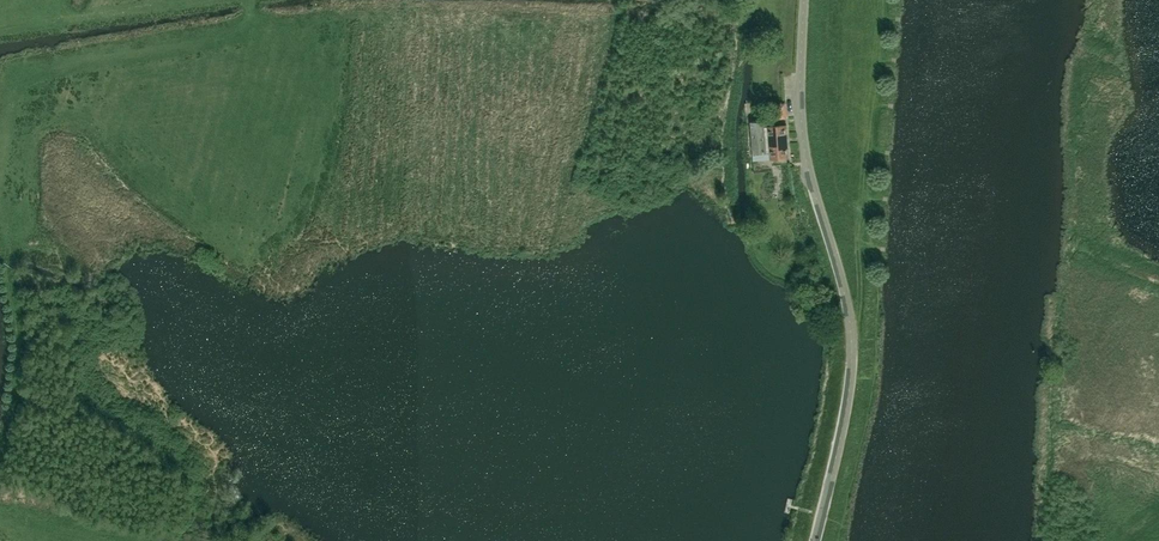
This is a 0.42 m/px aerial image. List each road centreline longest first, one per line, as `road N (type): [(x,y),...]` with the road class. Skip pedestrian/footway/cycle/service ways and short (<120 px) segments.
road 1 (unclassified): [(816,540),(852,348),(804,144),(804,0)]

